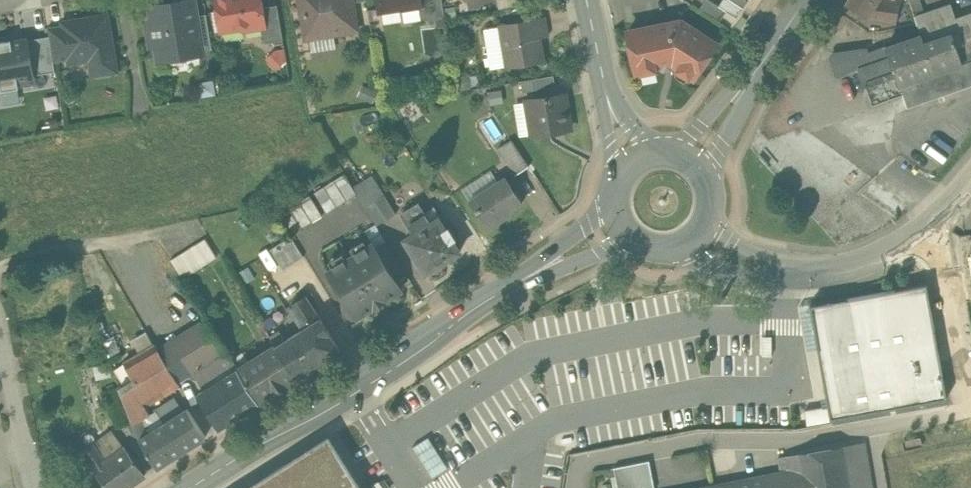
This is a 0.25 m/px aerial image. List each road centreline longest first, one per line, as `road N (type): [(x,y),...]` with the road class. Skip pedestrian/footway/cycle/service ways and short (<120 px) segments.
road 1 (secondary): [(621,222),(190,487)]
road 2 (residential): [(970,409),(806,440),(720,438),(586,465),(579,487)]
road 3 (residential): [(970,181),(881,257),(827,277),(745,264),(698,233)]
road 4 (tertiary): [(806,0),(693,161)]
road 5 (secondary): [(635,160),(605,91),(585,0)]
road 6 (residential): [(39,487),(15,425),(0,336)]

